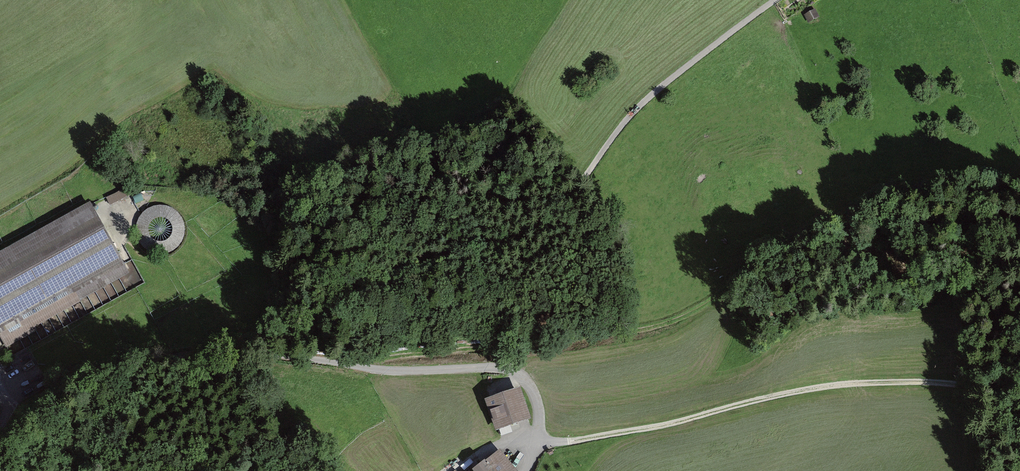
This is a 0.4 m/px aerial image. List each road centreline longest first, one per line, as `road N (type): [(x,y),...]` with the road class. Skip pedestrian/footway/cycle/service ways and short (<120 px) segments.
road 1 (track): [(1019,182),(900,198),(759,265),(703,305),(647,326),(326,363)]
road 2 (unclassified): [(226,350),(284,334),(540,225),(674,74),(774,0)]
road 3 (track): [(550,442),(874,382),(957,384),(1019,402)]
road 4 (unclassified): [(226,350),(408,371),(502,369),(525,379),(550,442)]
road 5 (unclassified): [(0,454),(75,389),(126,363),(226,350)]

